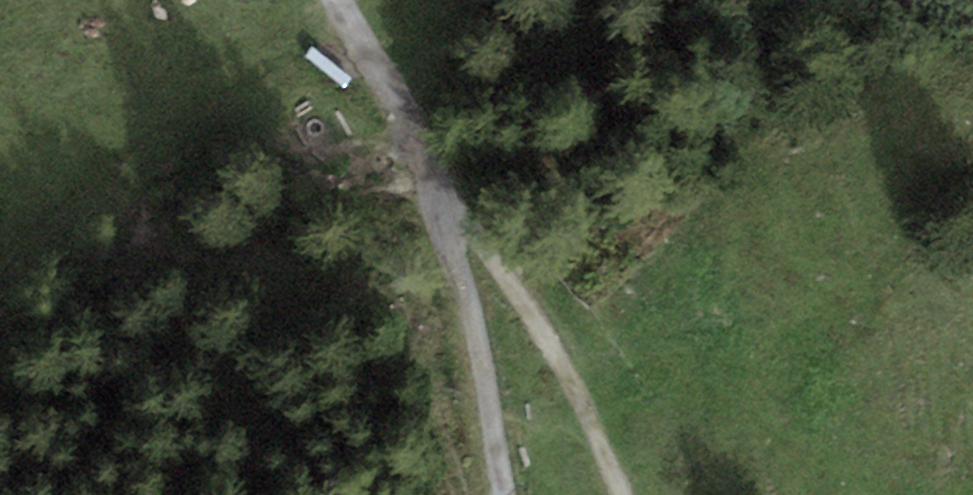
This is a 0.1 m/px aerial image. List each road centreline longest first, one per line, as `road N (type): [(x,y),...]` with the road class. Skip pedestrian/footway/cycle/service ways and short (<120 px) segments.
road 1 (track): [(430,182),(533,315),(621,494)]
road 2 (track): [(500,494),(461,294),(430,182)]
road 3 (track): [(430,182),(336,0)]

